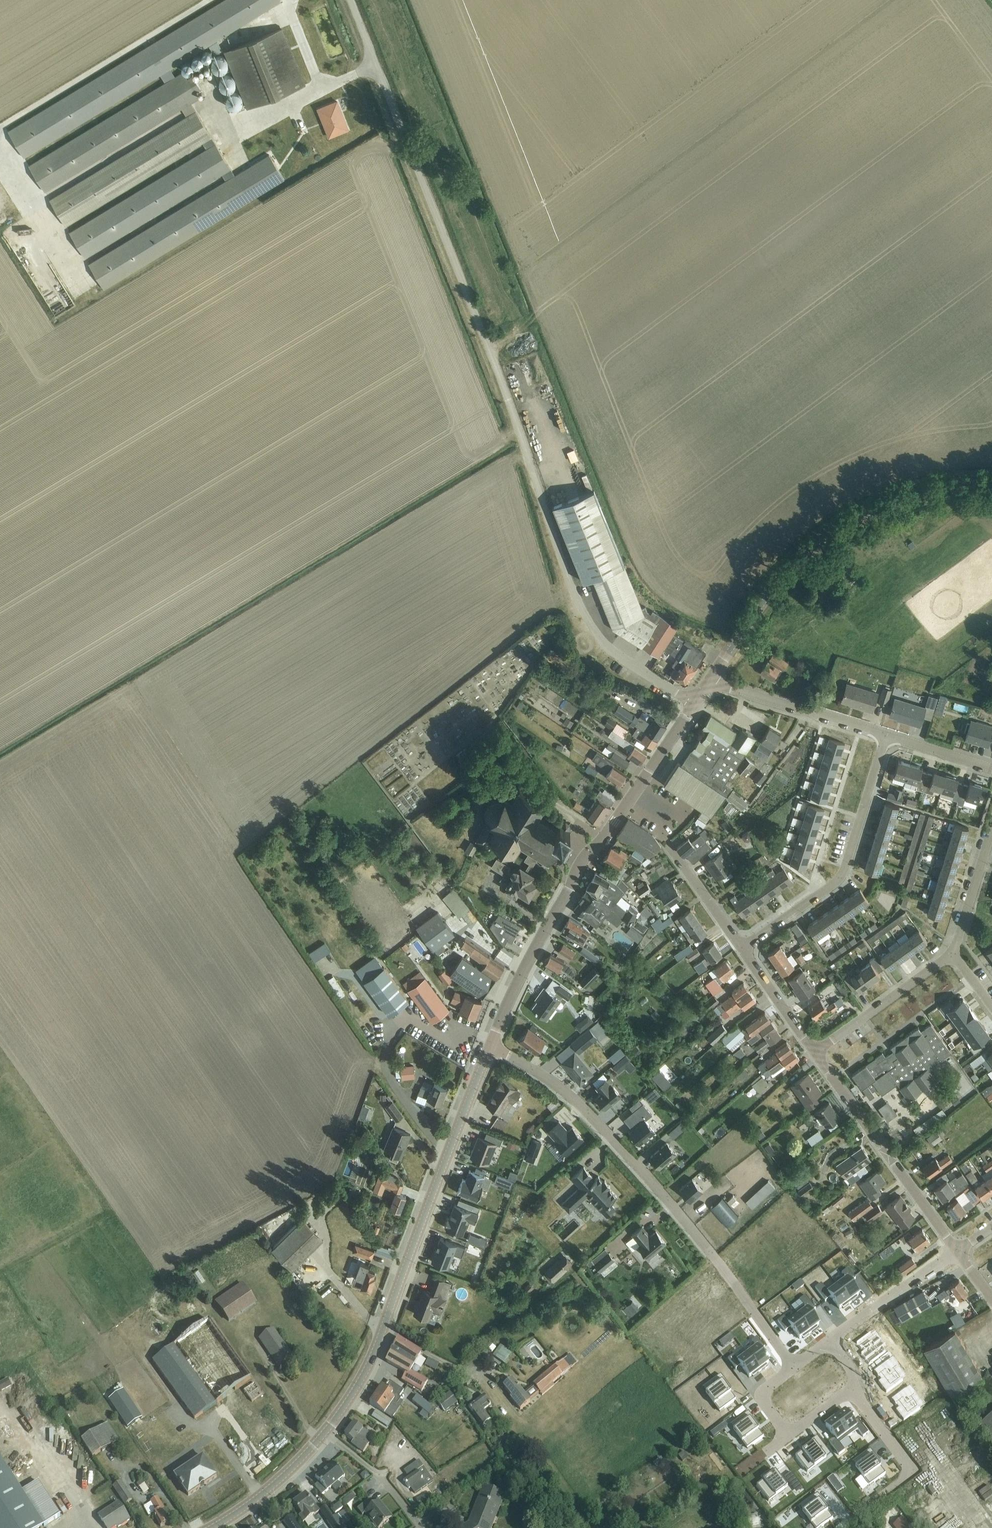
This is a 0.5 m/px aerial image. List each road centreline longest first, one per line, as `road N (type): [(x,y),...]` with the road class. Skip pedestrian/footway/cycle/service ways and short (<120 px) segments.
road 1 (unclassified): [(694,702),(613,651),(583,610),(350,0)]
road 2 (residential): [(490,1048),(559,1086),(593,1117),(712,1253),(795,1368)]
road 3 (tertiary): [(490,1048),(524,964),(577,871),(694,702)]
road 4 (tertiary): [(711,678),(781,580),(841,529),(924,493),(991,482)]
road 5 (tertiary): [(384,1332),(490,1048)]
road 6 (residential): [(741,943),(841,875),(886,736)]
road 7 (residential): [(956,1250),(814,1052)]
road 8 (residential): [(886,736),(711,678)]
road 9 (residential): [(851,1391),(907,1471),(847,1523)]
road 10 (residential): [(814,1052),(953,953)]
road 11 (residential): [(956,1250),(831,1342)]
road 12 (tertiary): [(214,1527),(293,1470),(325,1433)]
road 13 (residential): [(421,1527),(386,1479),(325,1433)]
road 14 (residential): [(814,1052),(741,943)]
road 15 (residential): [(953,953),(991,829)]
road 16 (residential): [(741,943),(667,841)]

